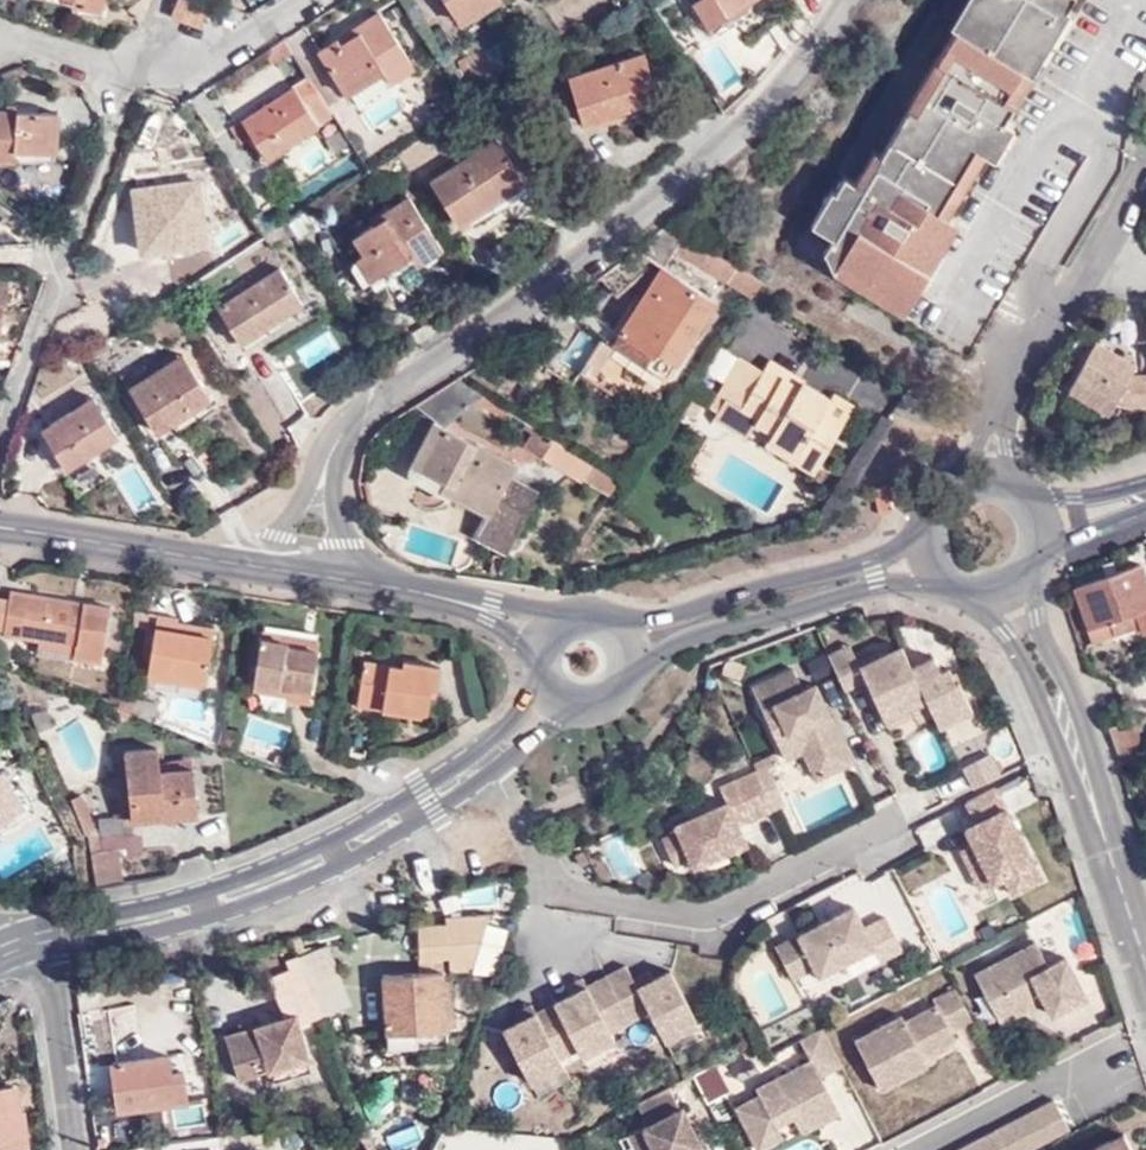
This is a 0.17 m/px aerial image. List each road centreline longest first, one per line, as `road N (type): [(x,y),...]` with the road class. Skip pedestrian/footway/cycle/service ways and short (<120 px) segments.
road 1 (residential): [(330,465),(351,423),(544,290),(763,108),(841,0)]
road 2 (residential): [(483,762),(552,886),(710,913),(898,821)]
road 3 (tertiary): [(52,936),(184,911),(318,867),(483,762)]
road 4 (residential): [(156,53),(0,441)]
road 5 (residential): [(1064,309),(1042,283),(1109,157),(1081,89),(1122,0)]
road 6 (tertiary): [(927,537),(872,565),(633,633)]
road 7 (tertiary): [(641,660),(935,565)]
road 8 (tertiary): [(265,566),(0,527)]
road 9 (residential): [(1092,802),(1067,688),(1023,573)]
road 10 (residential): [(979,591),(1092,802)]
road 11 (residential): [(52,936),(74,1149)]
road 12 (residential): [(924,1149),(1109,1058)]
road 13 (tertiary): [(538,637),(489,610),(352,578)]
road 14 (residential): [(1092,802),(1145,966)]
road 15 (residential): [(156,53),(241,45),(310,0)]
road 16 (residential): [(0,43),(92,66),(156,53)]
road 17 (tertiary): [(547,700),(580,716),(616,707),(638,678),(641,660)]
road 18 (tertiary): [(1145,488),(1022,497)]
road 19 (residential): [(999,412),(1064,309)]
road 20 (residential): [(330,465),(265,566)]
road 21 (tertiary): [(1034,555),(1145,510)]

